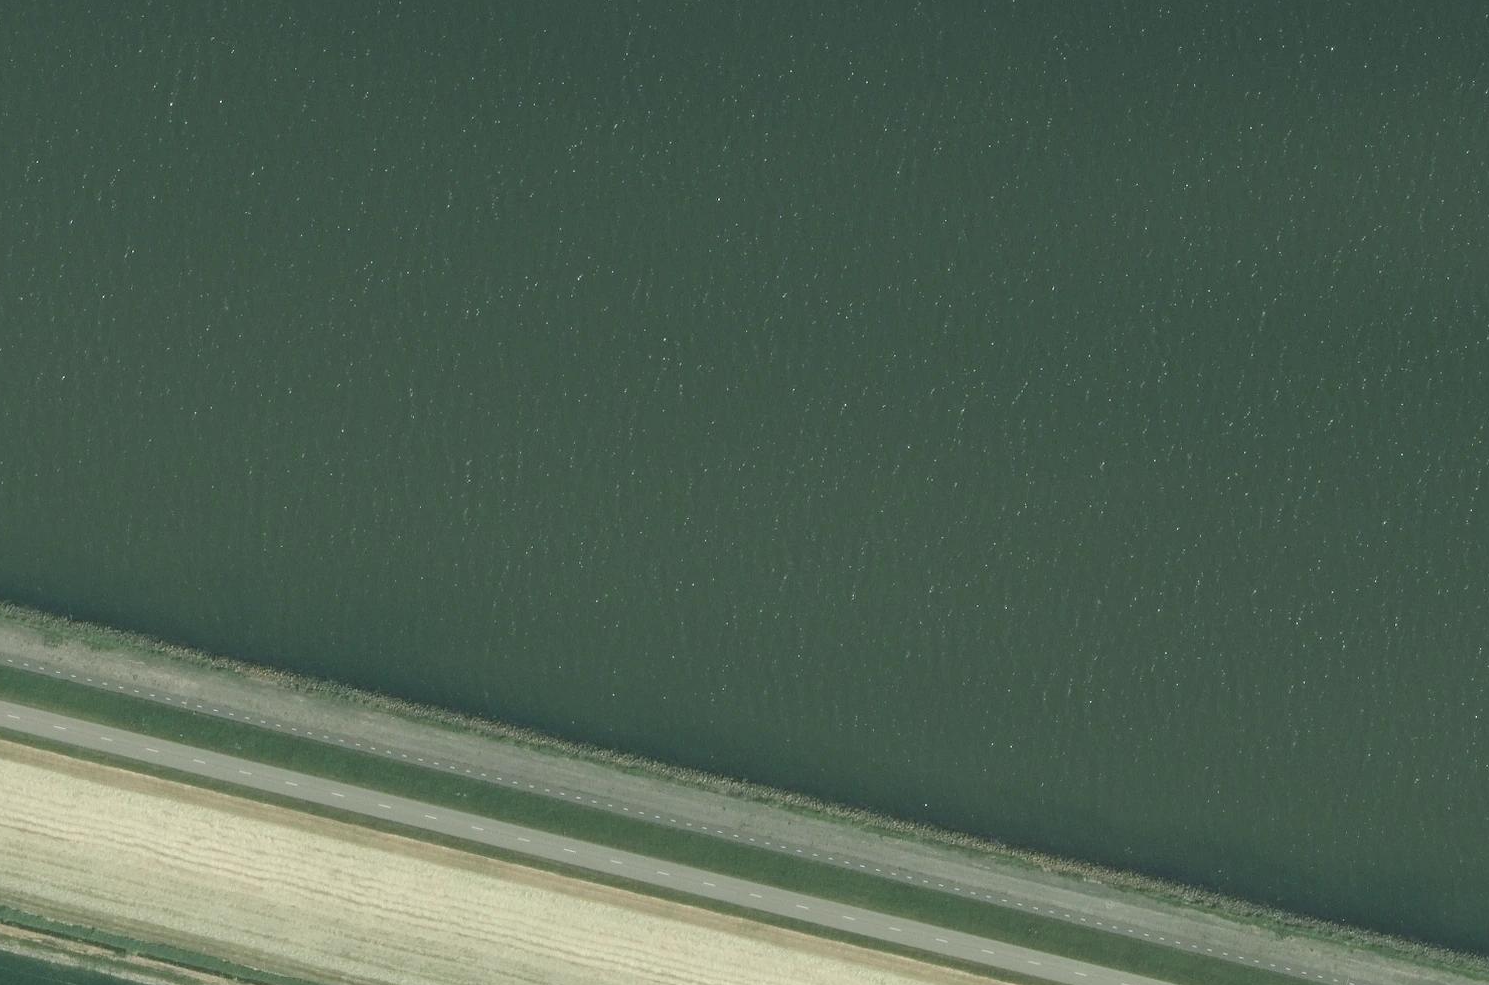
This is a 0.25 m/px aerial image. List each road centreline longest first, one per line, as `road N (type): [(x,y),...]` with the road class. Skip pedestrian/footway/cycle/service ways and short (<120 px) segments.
road 1 (tertiary): [(1128,984),(0,712)]

